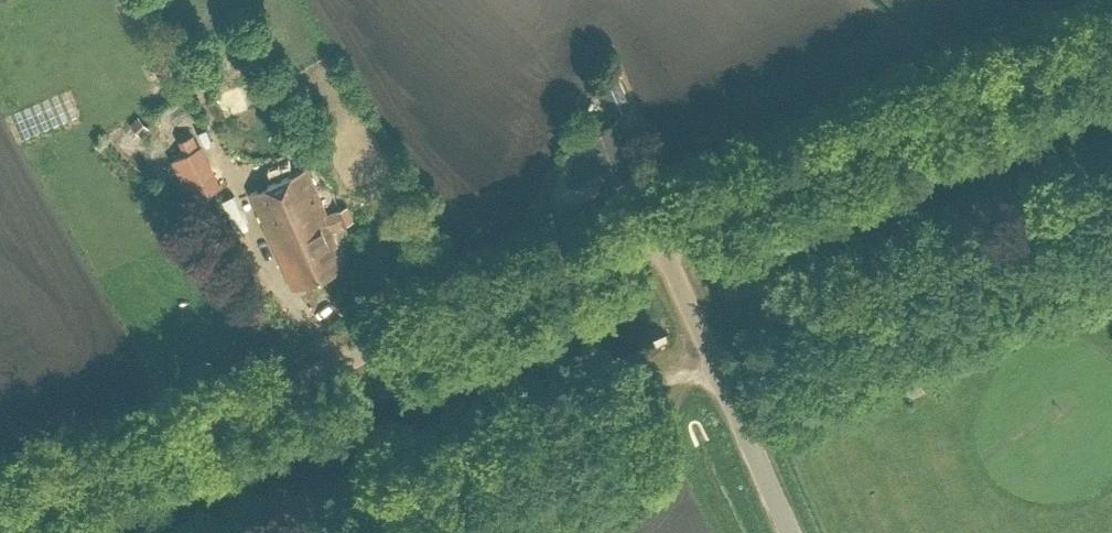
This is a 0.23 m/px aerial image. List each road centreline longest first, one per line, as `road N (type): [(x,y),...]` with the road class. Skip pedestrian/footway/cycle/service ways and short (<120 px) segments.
road 1 (unclassified): [(656,225),(0,511)]
road 2 (unclassified): [(656,225),(1111,27)]
road 3 (track): [(713,357),(296,532)]
road 4 (unclassified): [(791,532),(656,225)]

